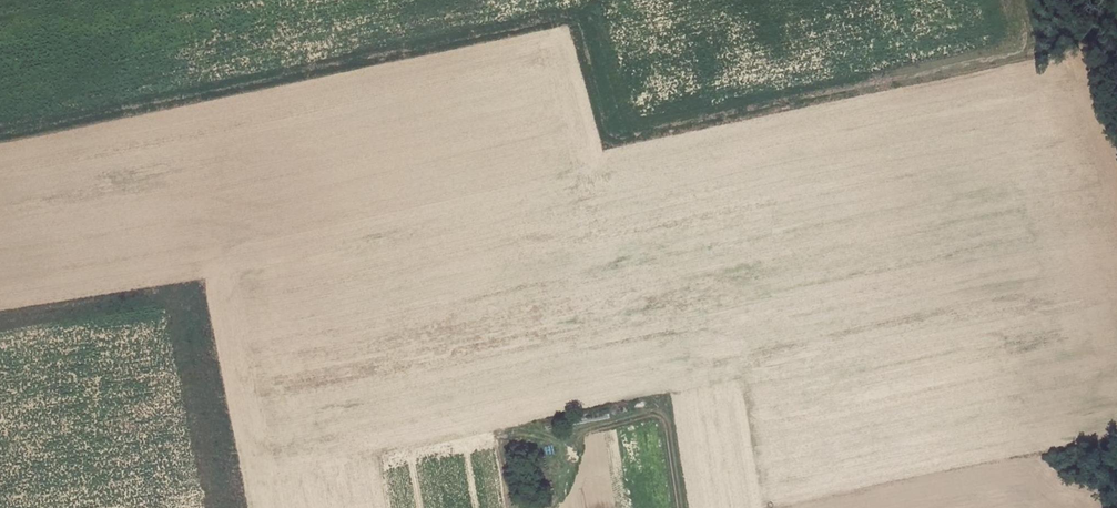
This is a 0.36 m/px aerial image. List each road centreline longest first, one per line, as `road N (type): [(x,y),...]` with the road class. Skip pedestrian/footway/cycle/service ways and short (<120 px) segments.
road 1 (track): [(680,507),(666,422),(656,414),(643,412),(574,443)]

